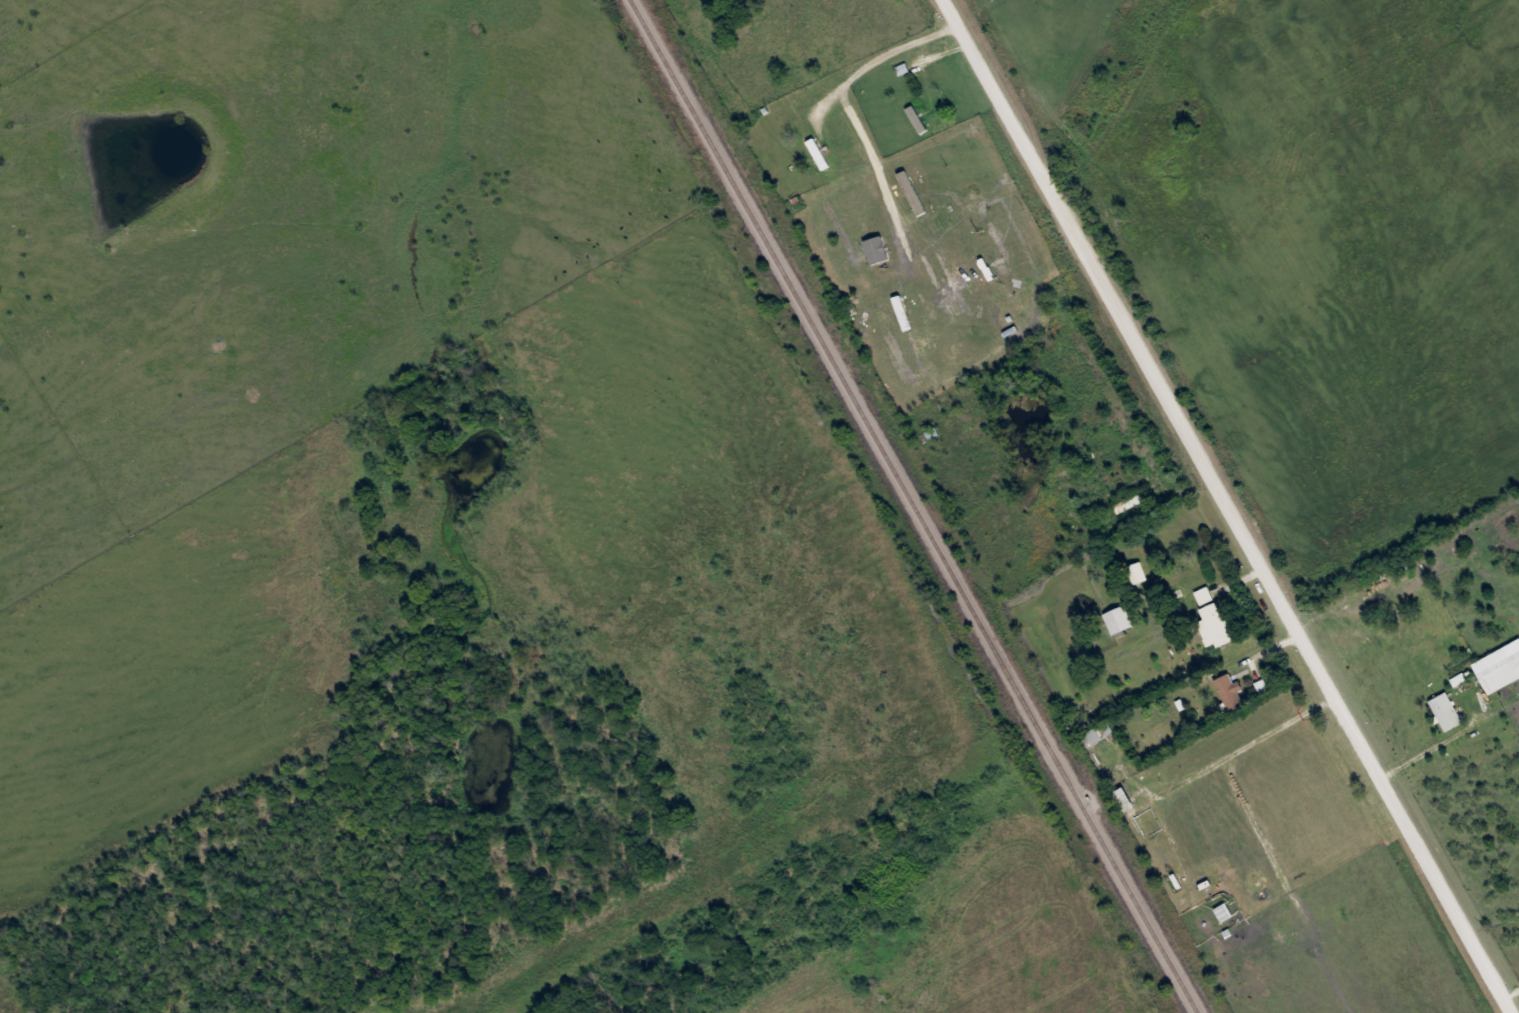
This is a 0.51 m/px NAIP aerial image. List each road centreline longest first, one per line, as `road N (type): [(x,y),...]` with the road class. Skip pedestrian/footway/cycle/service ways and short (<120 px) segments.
road 1 (tertiary): [(1509,1012),(941,0)]
road 2 (residential): [(956,26),(872,60),(820,116)]
road 3 (residential): [(1375,773),(1474,719),(1465,691)]

